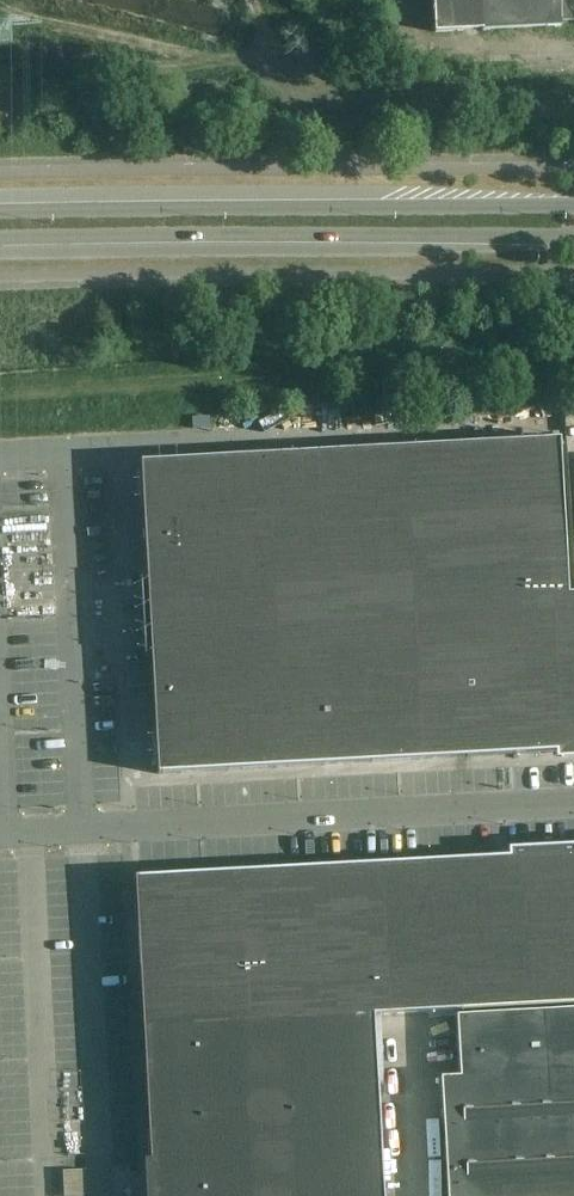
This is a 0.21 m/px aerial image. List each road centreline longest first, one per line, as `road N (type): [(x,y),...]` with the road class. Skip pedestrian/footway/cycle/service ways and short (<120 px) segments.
road 1 (tertiary): [(573,207),(0,213)]
road 2 (tertiary): [(0,240),(573,237)]
road 3 (track): [(573,93),(247,71),(232,59)]

